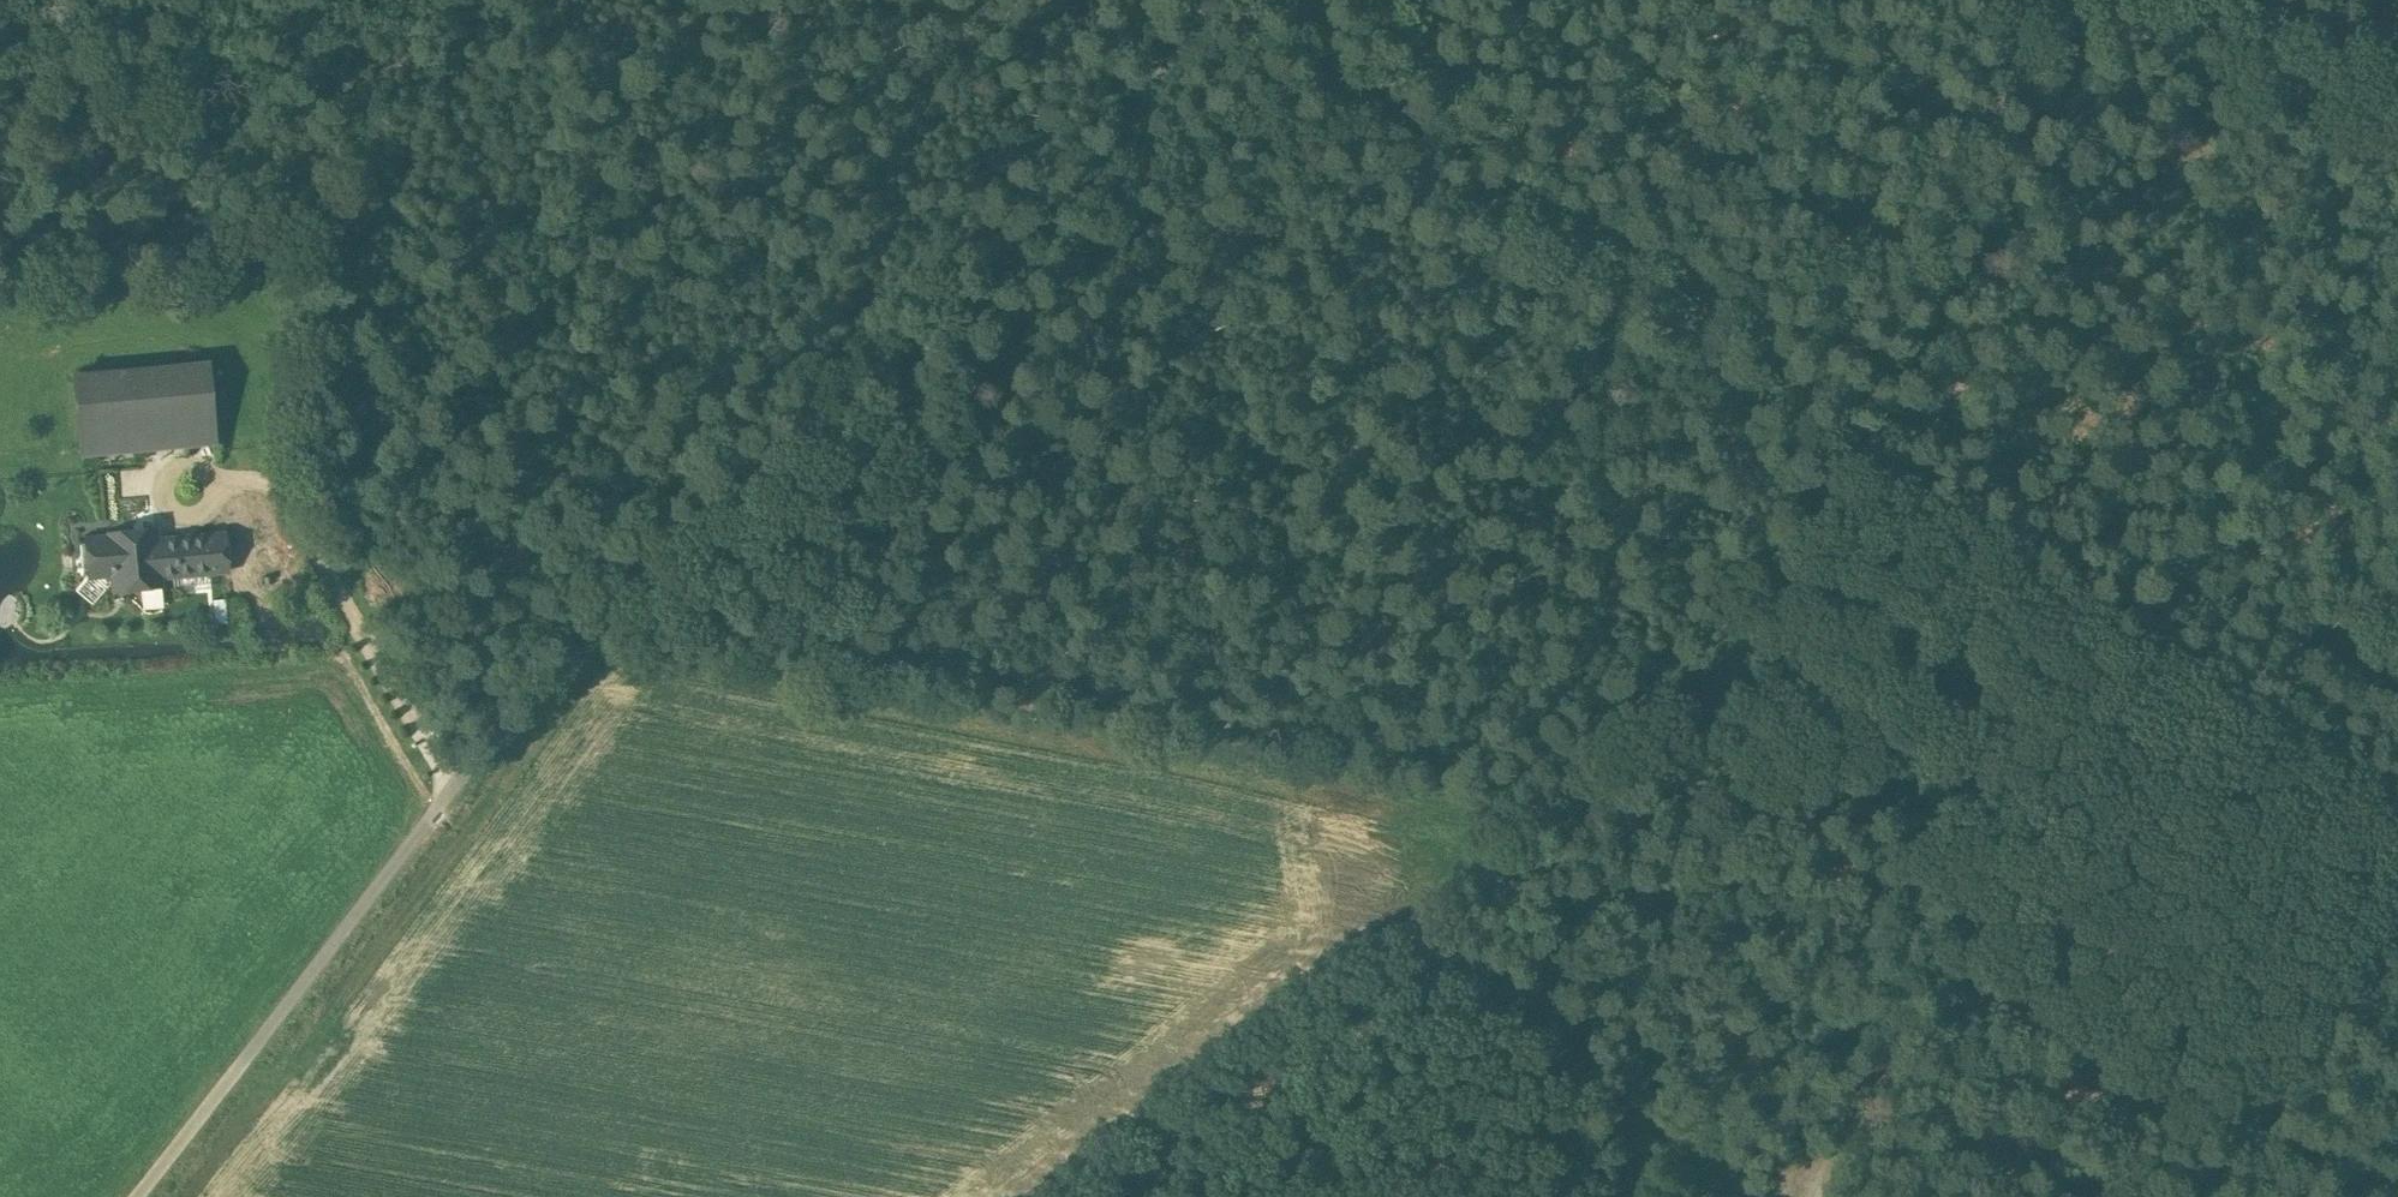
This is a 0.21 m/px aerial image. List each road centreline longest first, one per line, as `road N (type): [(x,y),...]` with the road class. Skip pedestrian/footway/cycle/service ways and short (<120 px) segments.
road 1 (track): [(454,786),(569,641),(1066,221),(1206,0)]
road 2 (unclassified): [(137,1196),(454,786)]
road 3 (track): [(2049,0),(2397,123)]

